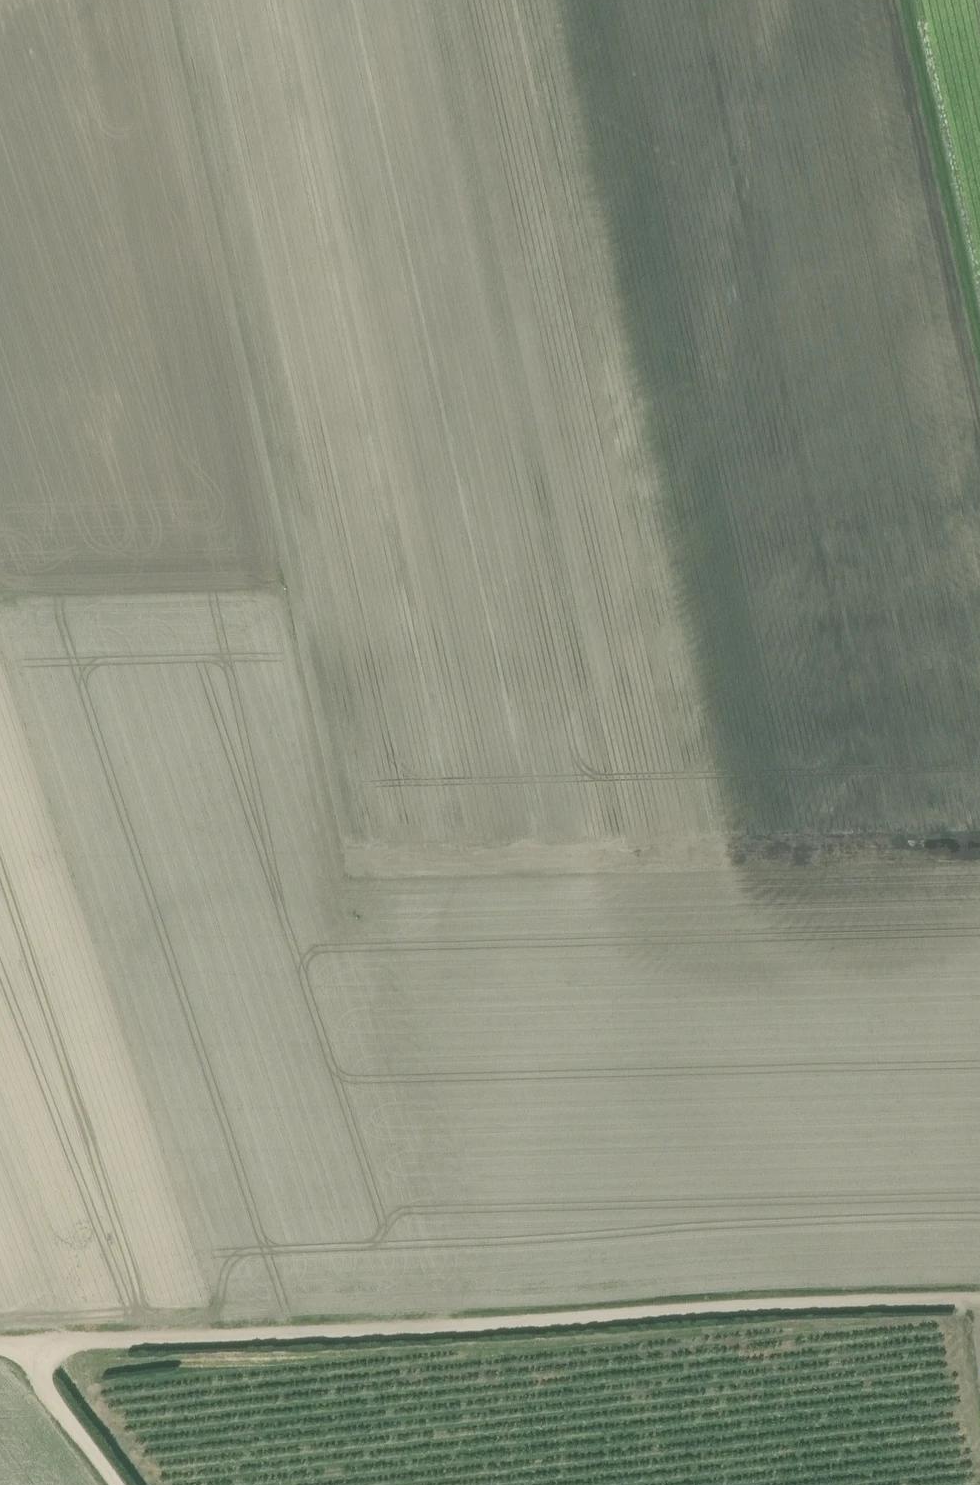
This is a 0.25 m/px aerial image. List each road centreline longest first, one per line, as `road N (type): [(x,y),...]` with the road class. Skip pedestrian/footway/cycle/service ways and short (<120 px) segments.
road 1 (track): [(214,1337),(979,1301)]
road 2 (track): [(0,645),(214,1337)]
road 3 (track): [(0,1350),(214,1337)]
road 4 (track): [(122,1484),(59,1401),(41,1366),(41,1348)]

